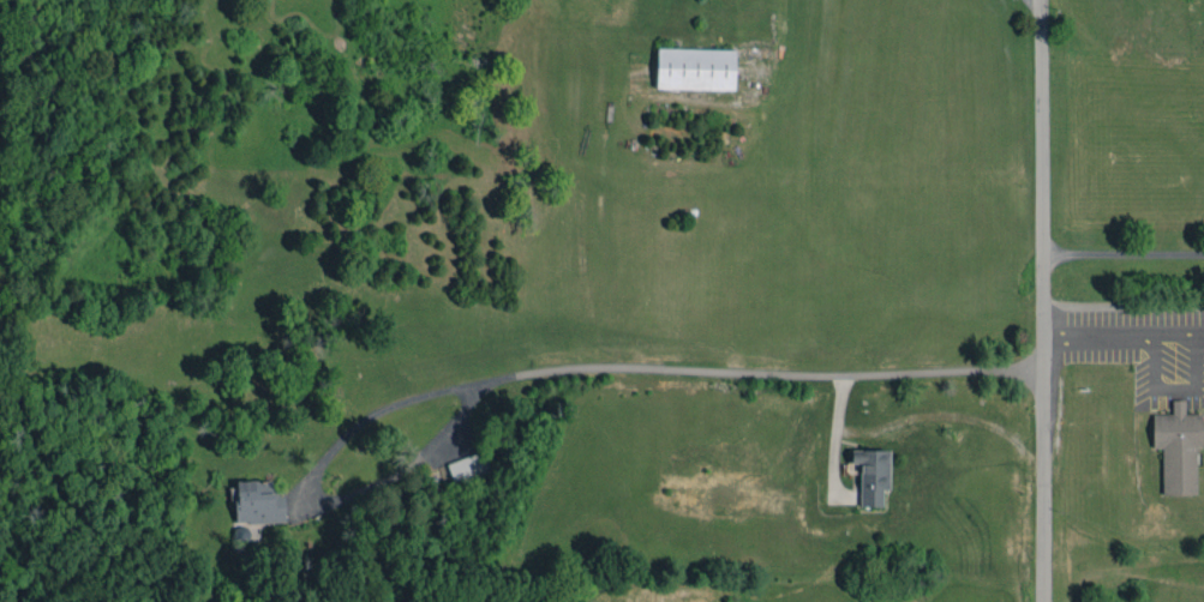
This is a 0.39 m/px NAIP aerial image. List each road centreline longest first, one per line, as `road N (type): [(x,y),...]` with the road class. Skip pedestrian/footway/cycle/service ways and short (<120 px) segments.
road 1 (residential): [(1041,0),(1043,601)]

